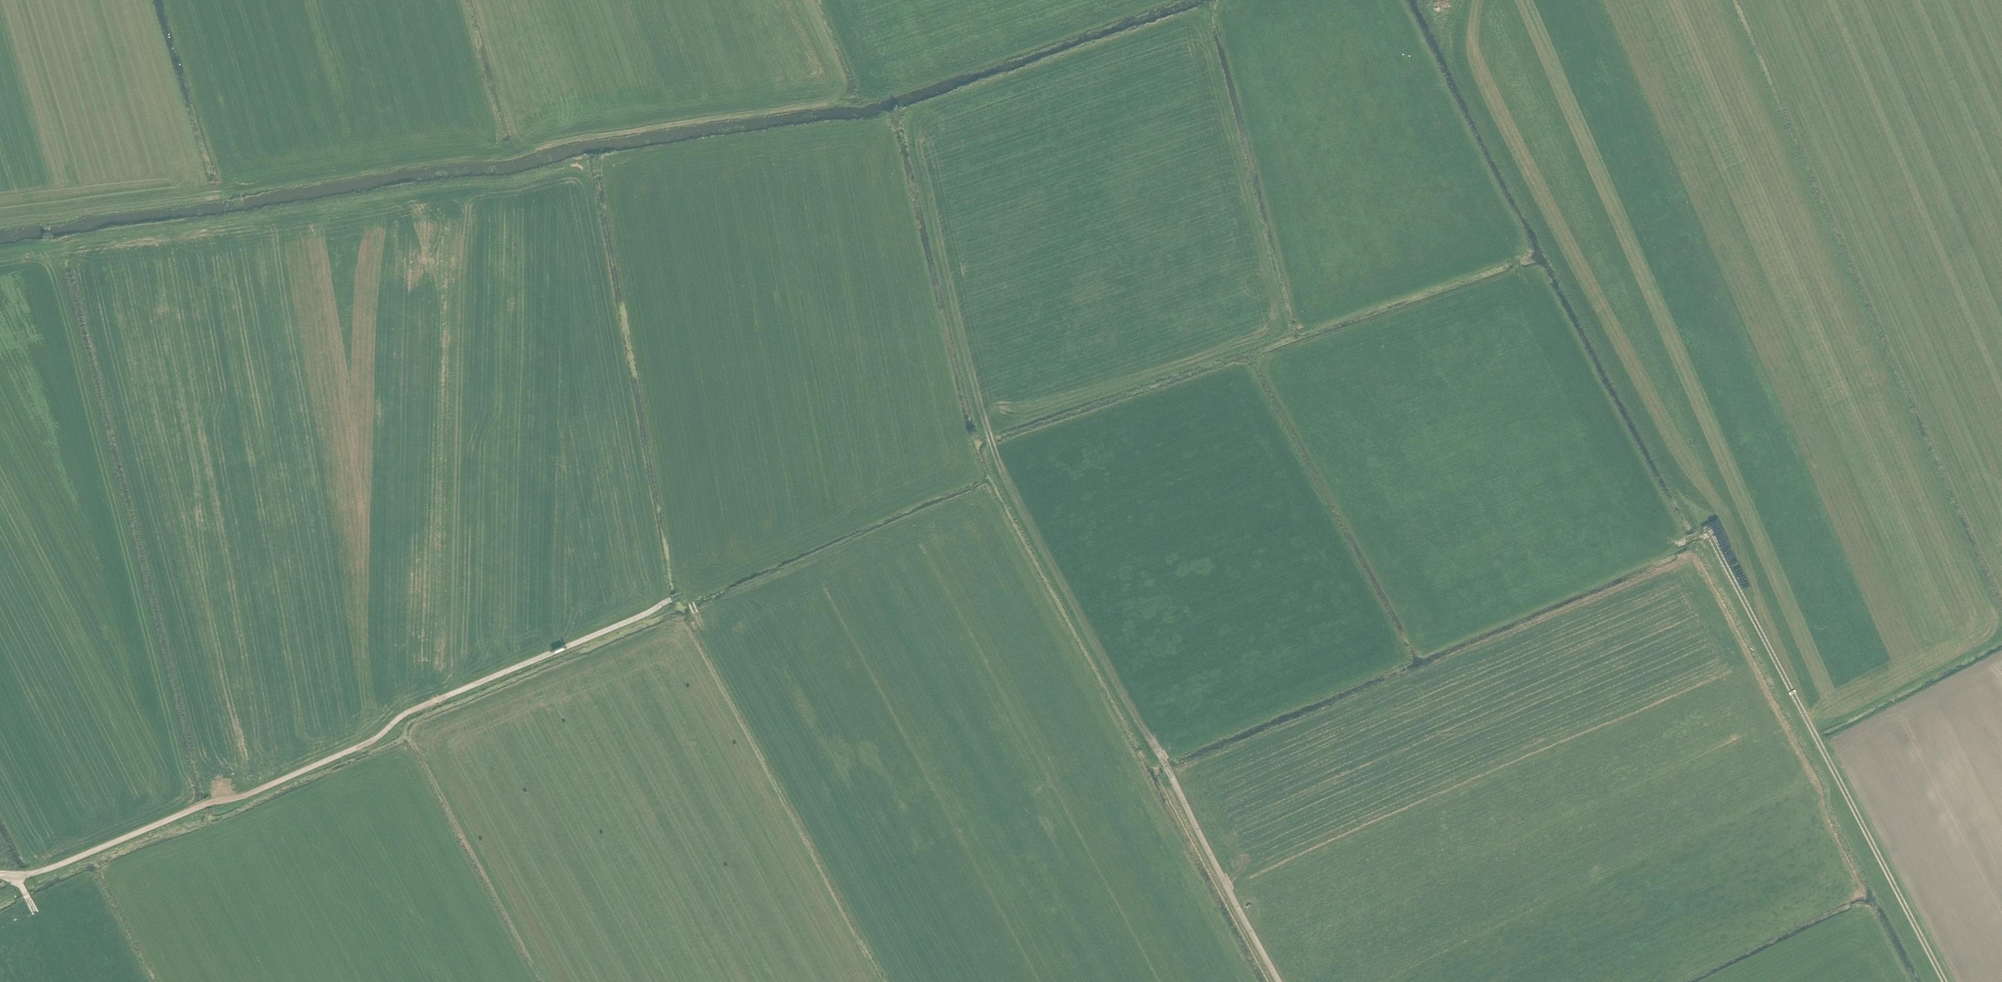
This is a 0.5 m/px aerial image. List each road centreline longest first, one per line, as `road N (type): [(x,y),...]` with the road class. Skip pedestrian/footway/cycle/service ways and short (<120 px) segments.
road 1 (track): [(0,874),(40,871),(240,798),(380,737),(407,712),(670,600),(688,595),(695,615)]
road 2 (track): [(1945,981),(1709,532),(1686,541)]
road 3 (track): [(1278,981),(1160,757)]

